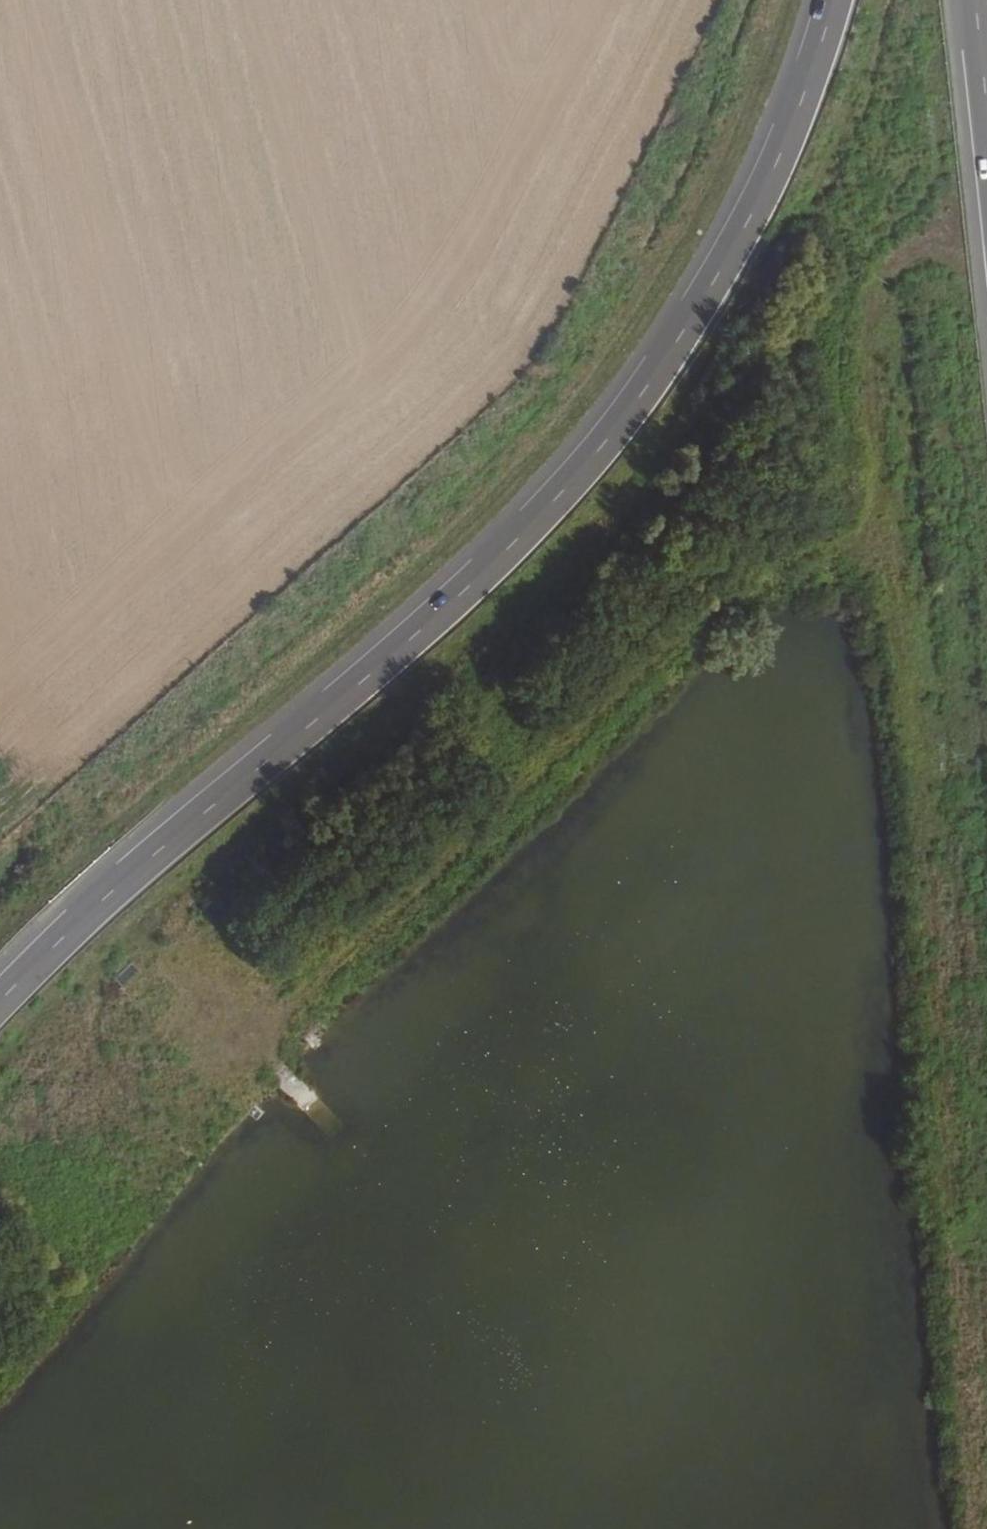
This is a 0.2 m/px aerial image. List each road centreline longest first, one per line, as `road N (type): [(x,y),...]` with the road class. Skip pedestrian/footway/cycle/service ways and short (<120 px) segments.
road 1 (motorway): [(833,0),(792,120),(744,224),(590,458),(422,625),(135,866),(0,997)]
road 2 (motorway): [(971,0),(986,151)]

